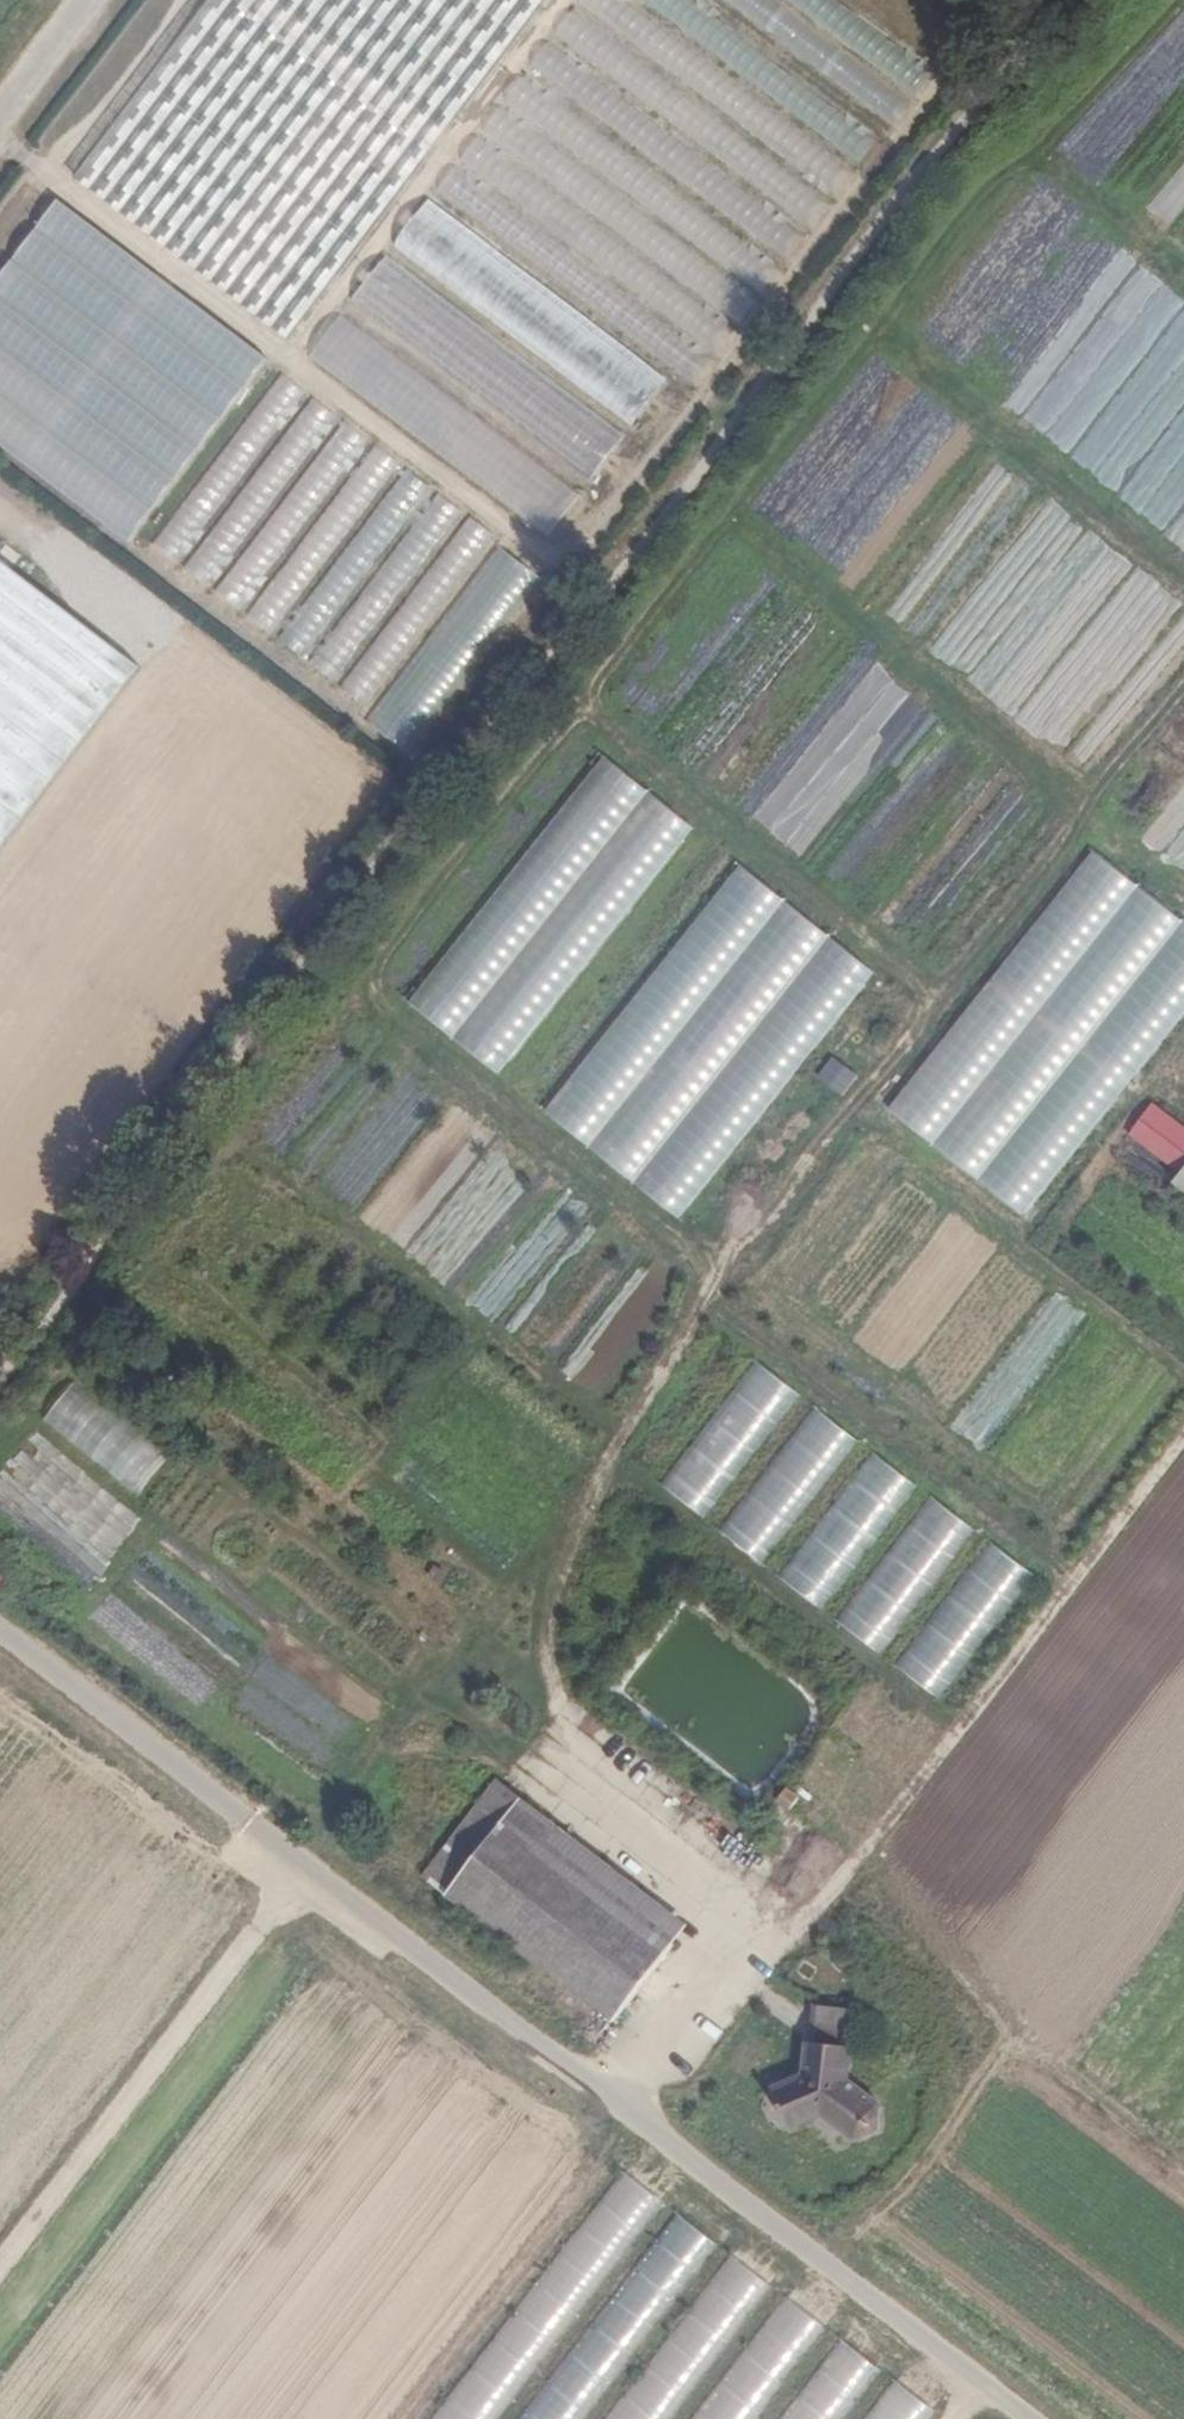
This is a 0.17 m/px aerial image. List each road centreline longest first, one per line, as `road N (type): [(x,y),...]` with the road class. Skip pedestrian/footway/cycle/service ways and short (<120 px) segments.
road 1 (track): [(1036,37),(98,1264),(0,1376)]
road 2 (unclassified): [(1027,2418),(0,1637)]
road 3 (track): [(616,2105),(739,1957),(805,1922),(1183,1439)]
road 4 (track): [(0,2265),(304,1868)]
road 5 (residential): [(79,0),(0,105)]

